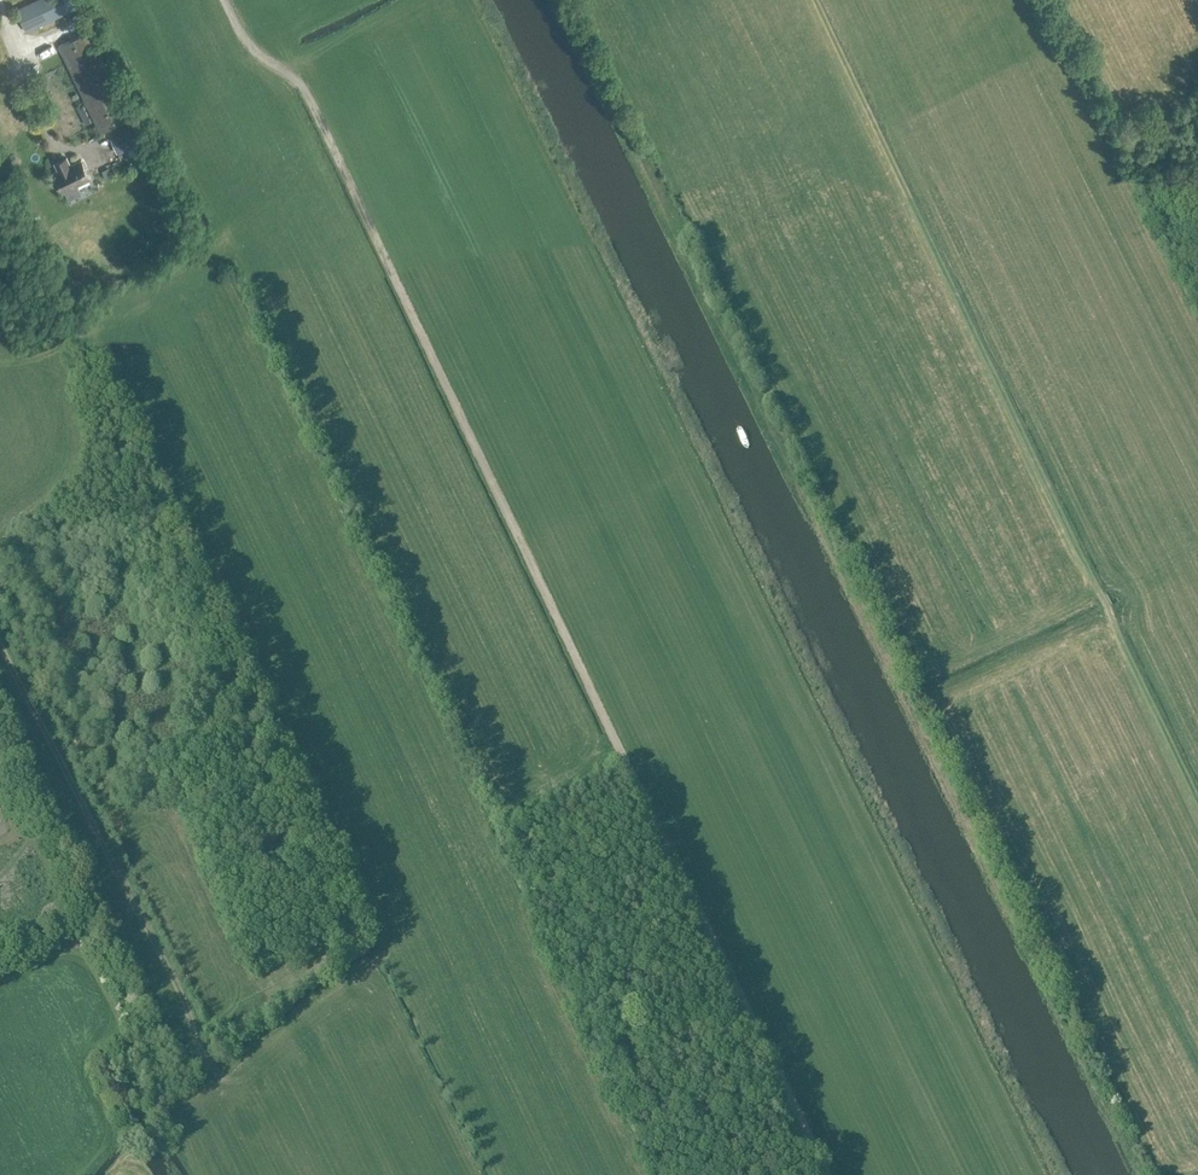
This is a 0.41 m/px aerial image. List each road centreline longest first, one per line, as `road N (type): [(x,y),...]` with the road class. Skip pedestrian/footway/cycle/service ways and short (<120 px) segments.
road 1 (track): [(1197,798),(822,0)]

